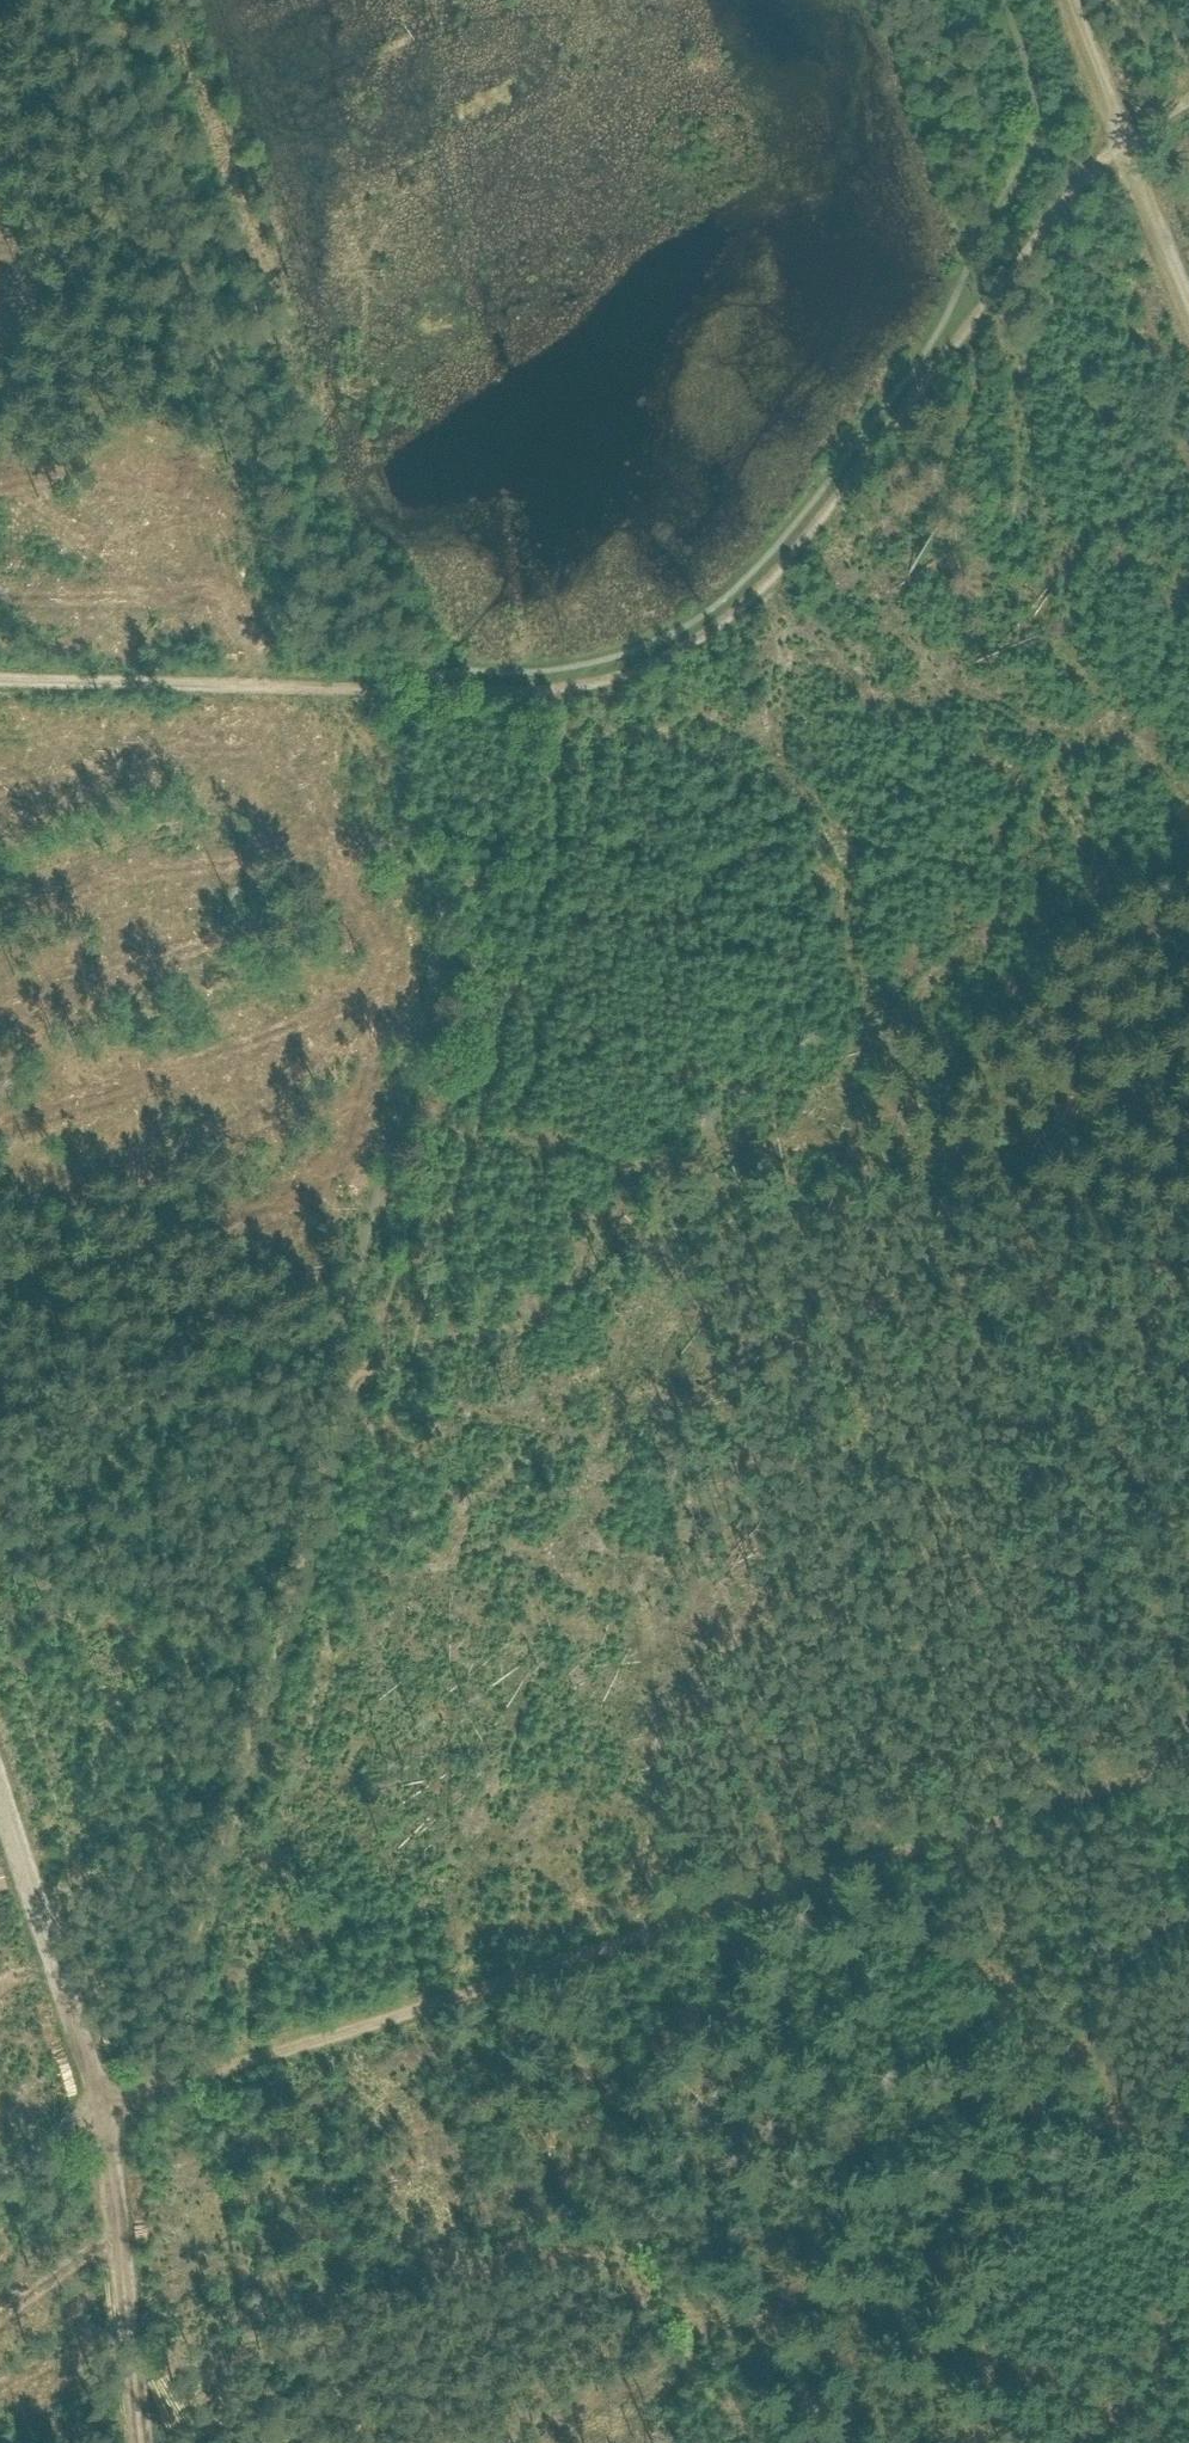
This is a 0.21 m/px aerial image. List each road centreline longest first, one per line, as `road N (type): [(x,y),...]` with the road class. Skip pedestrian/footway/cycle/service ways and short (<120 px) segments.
road 1 (track): [(198,2070),(1188,1762)]
road 2 (track): [(1118,134),(791,568),(684,657),(570,692)]
road 3 (track): [(570,692),(0,675)]
road 4 (track): [(132,2442),(95,2110)]
road 5 (track): [(95,2110),(0,1793)]
road 6 (track): [(1188,308),(1118,134)]
road 7 (track): [(1118,134),(1068,0)]

